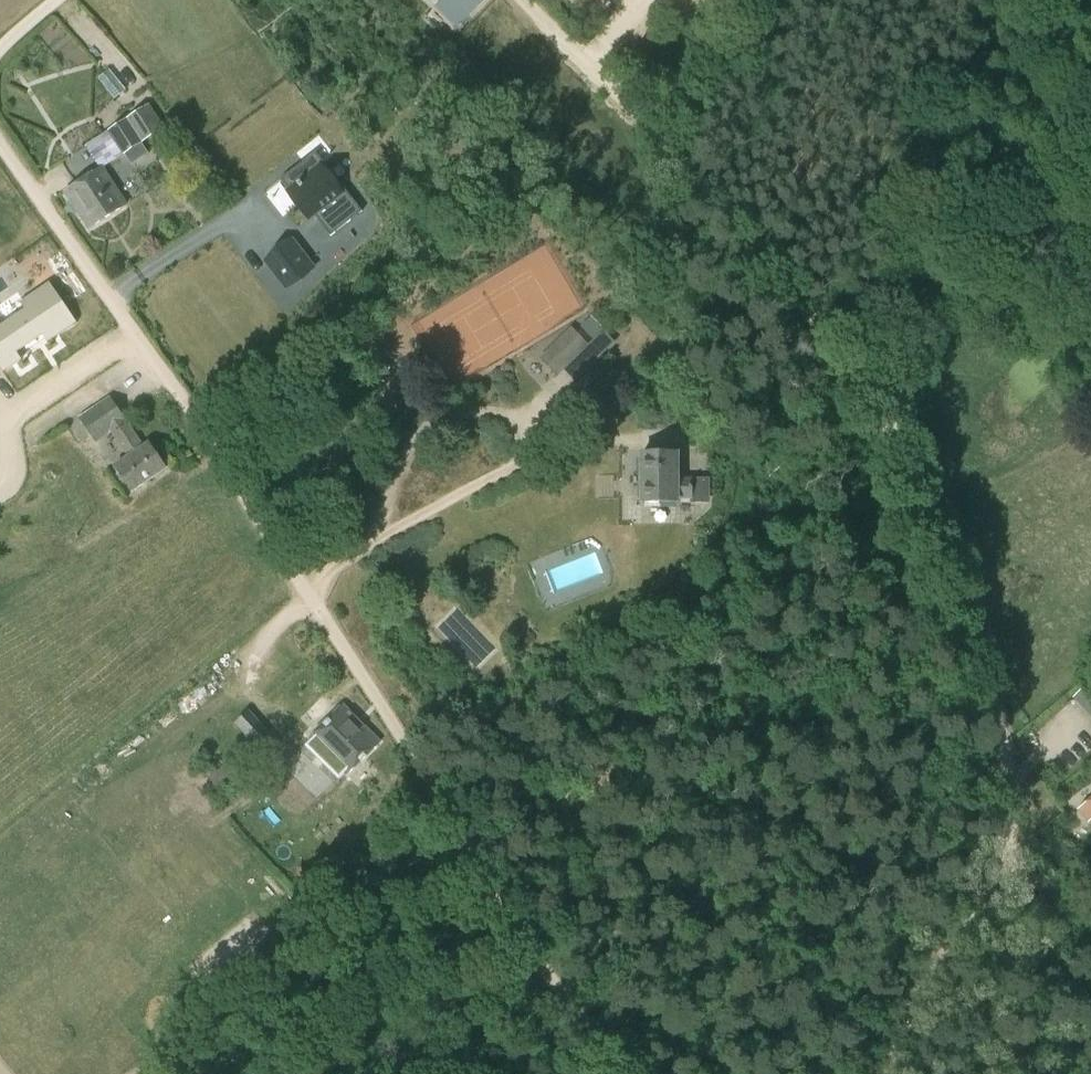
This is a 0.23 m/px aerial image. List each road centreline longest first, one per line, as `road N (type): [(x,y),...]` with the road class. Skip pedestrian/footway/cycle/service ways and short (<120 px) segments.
road 1 (unclassified): [(653,1073),(585,1013),(337,632),(0,139)]
road 2 (track): [(885,454),(790,303),(522,0)]
road 3 (track): [(1090,904),(1014,850),(997,742),(885,454)]
road 4 (track): [(885,454),(896,381),(918,327),(1090,78)]
road 5 (unclassified): [(881,1073),(1014,850)]

